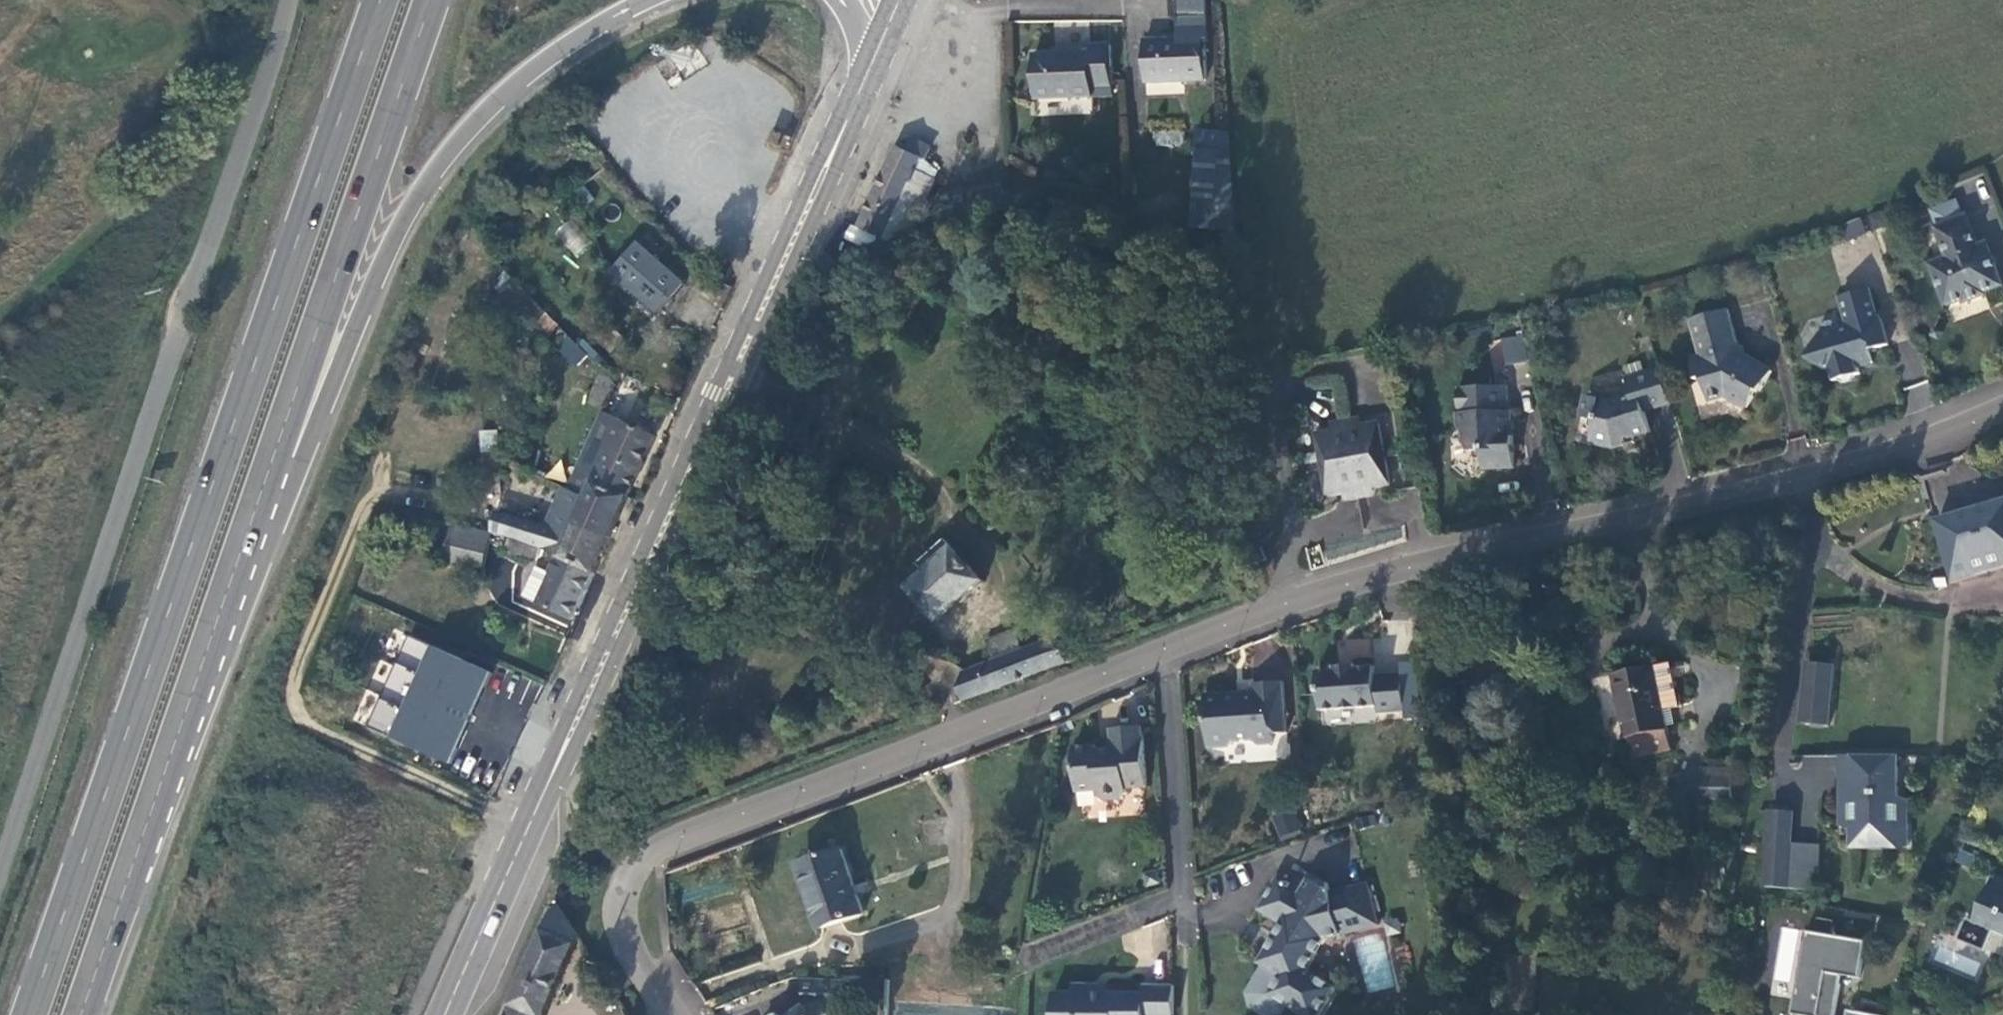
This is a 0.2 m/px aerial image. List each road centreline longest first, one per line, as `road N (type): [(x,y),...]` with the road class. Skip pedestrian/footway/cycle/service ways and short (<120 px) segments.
road 1 (residential): [(675,1014),(626,936),(622,899),(644,860),(704,831),(1346,586),(1802,476),(2002,405)]
road 2 (trunk): [(384,0),(34,1014)]
road 3 (secondary): [(873,69),(722,381),(450,1014)]
road 4 (trunk): [(153,819),(373,297),(425,193),(465,137),(516,89),(653,0)]
road 5 (unclassified): [(0,884),(290,0)]
road 6 (trunk): [(153,819),(436,0)]
road 7 (trunk): [(85,1014),(153,819)]

